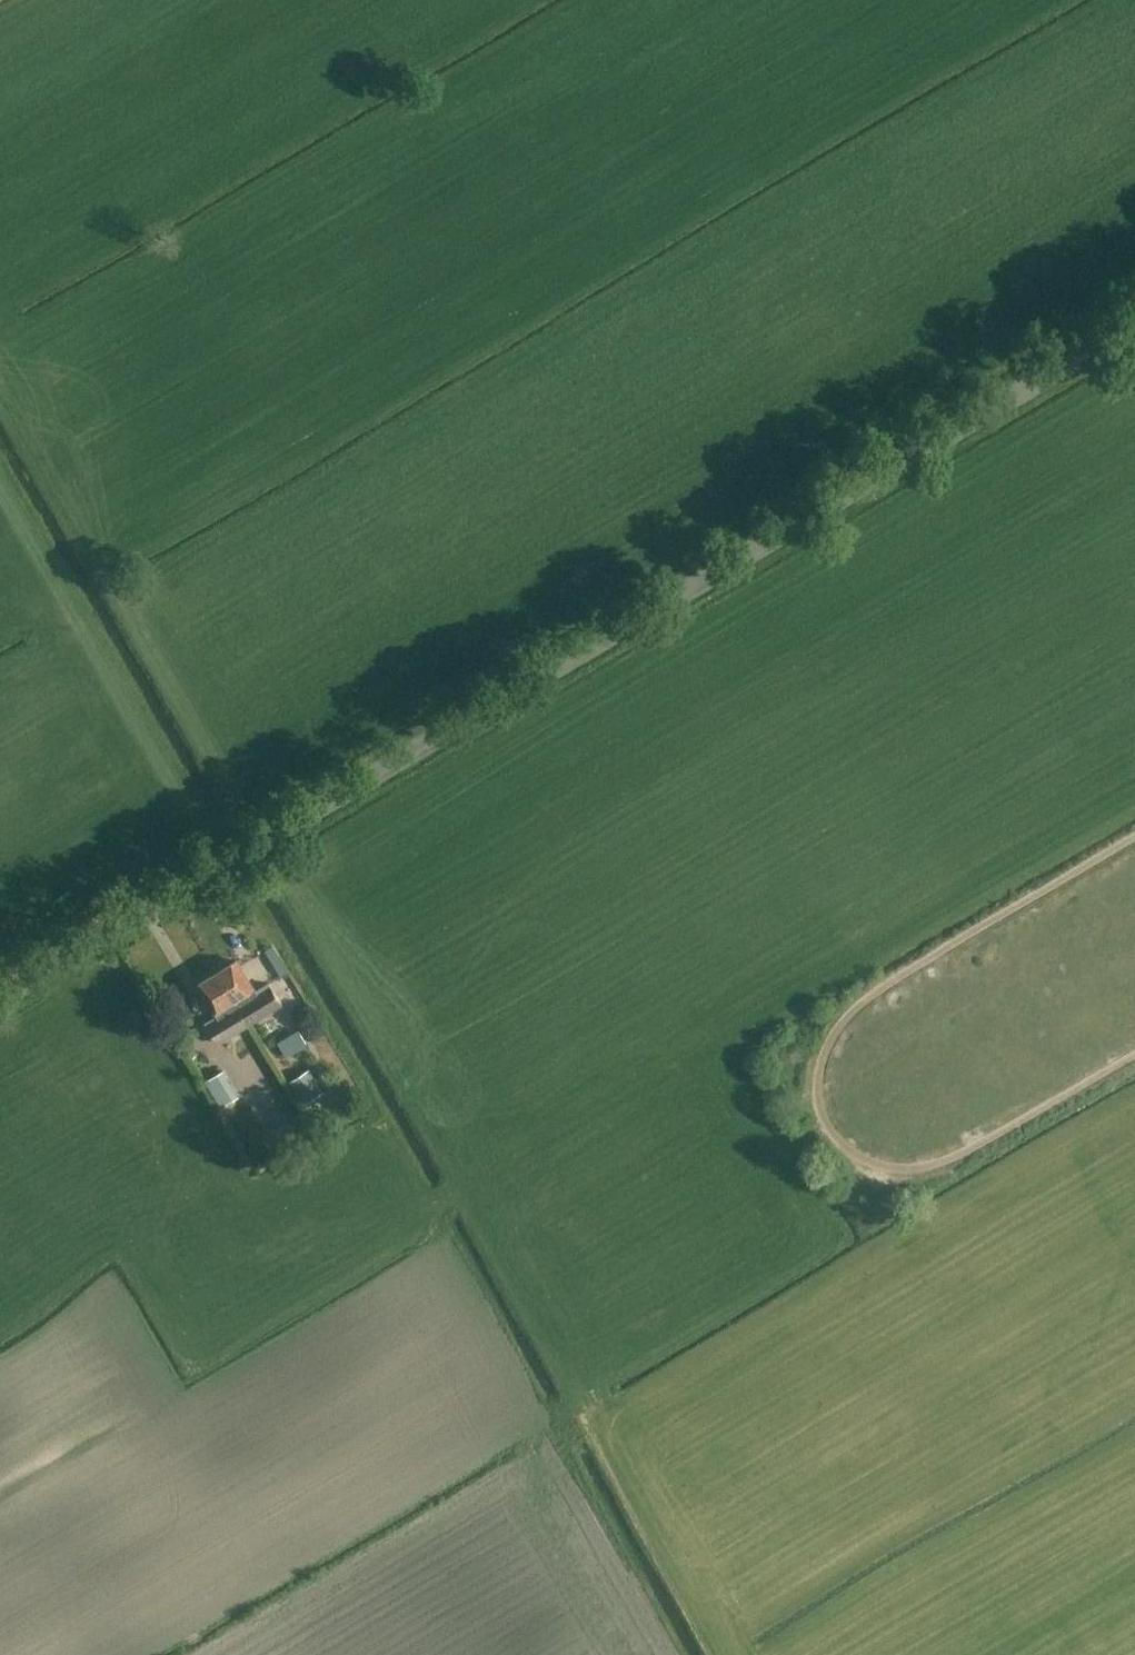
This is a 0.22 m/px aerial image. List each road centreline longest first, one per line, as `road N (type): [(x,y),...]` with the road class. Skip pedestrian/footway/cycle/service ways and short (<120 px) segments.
road 1 (tertiary): [(0,1000),(1134,323)]

